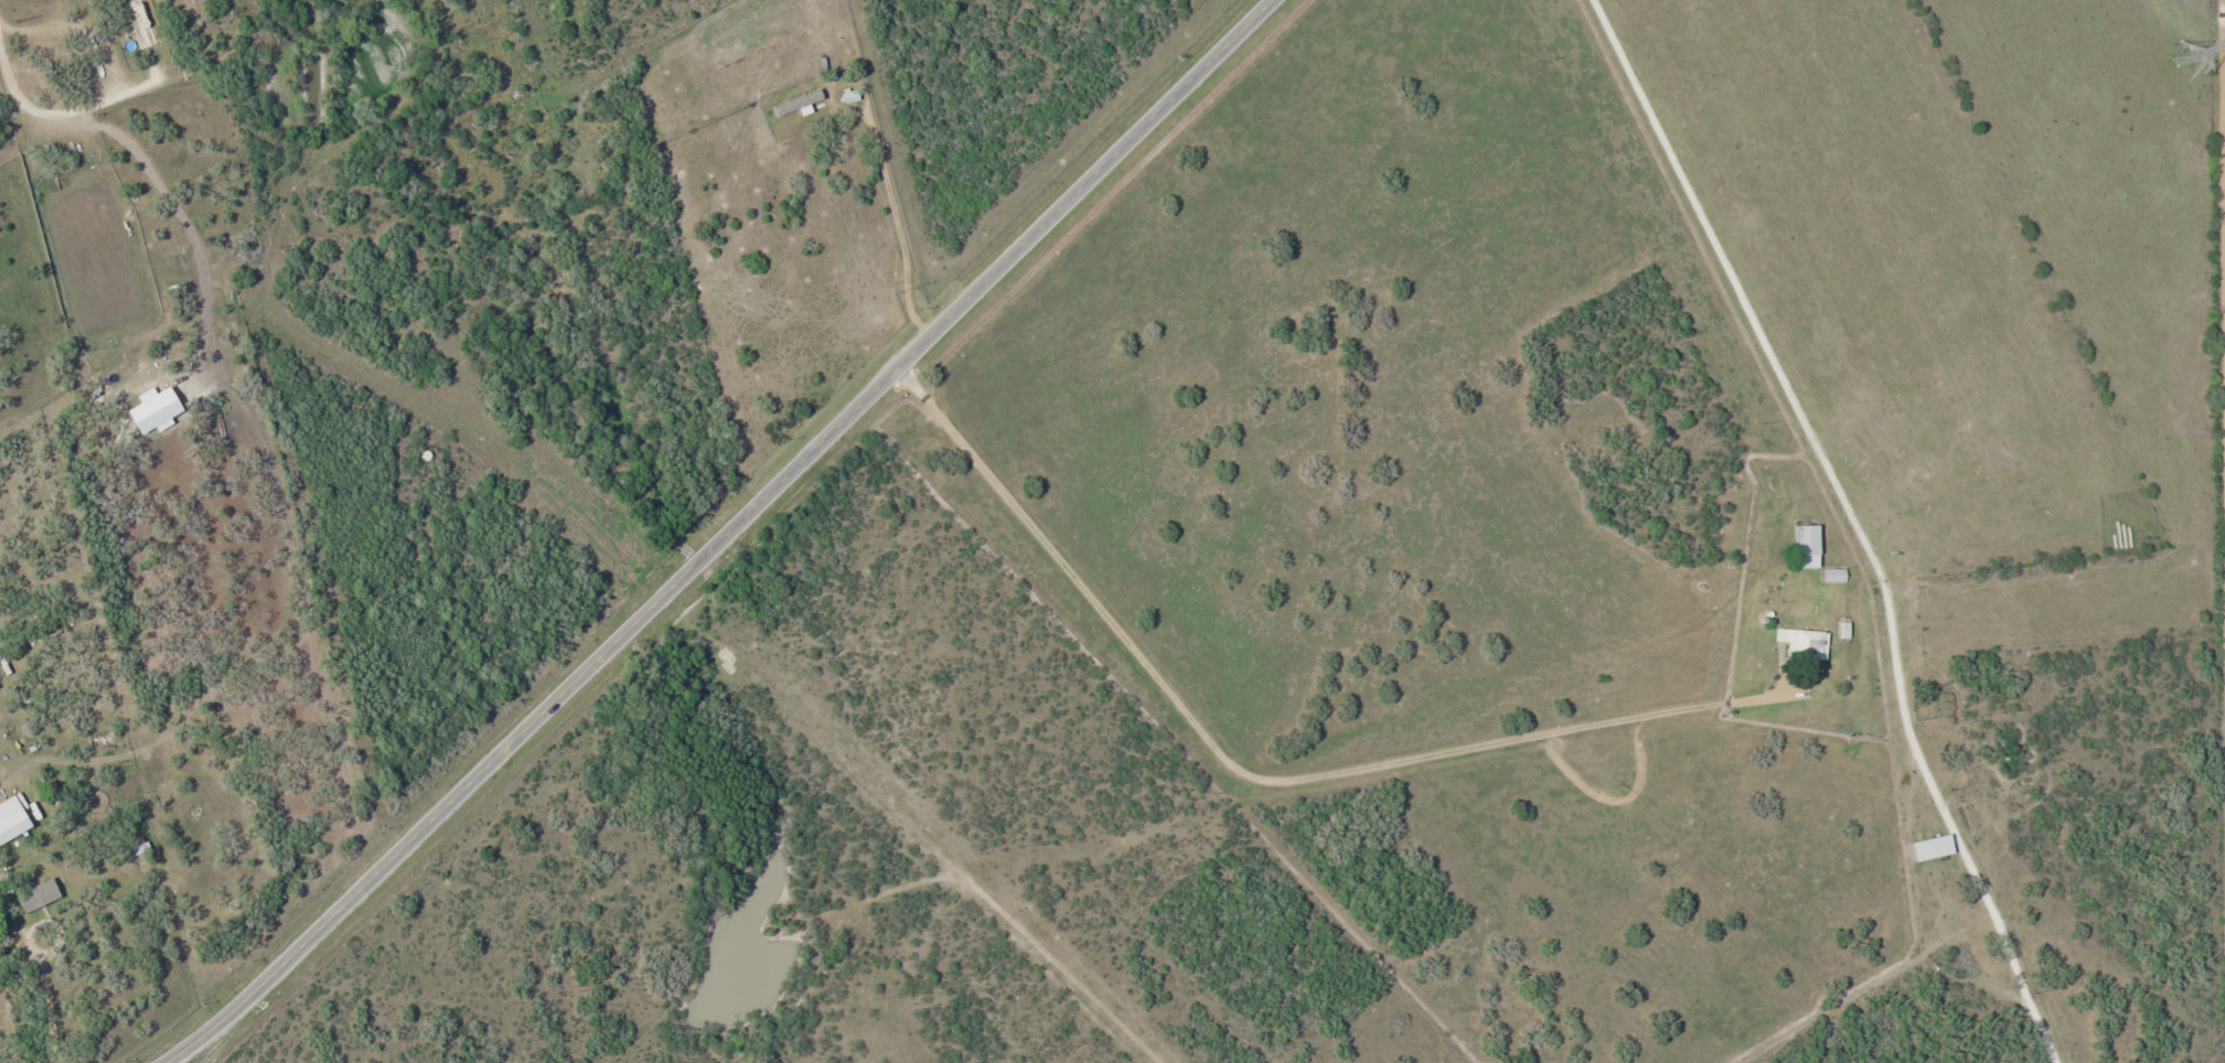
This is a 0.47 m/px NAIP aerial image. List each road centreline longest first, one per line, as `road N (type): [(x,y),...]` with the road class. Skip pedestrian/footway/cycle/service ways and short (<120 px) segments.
road 1 (secondary): [(1278,0),(174,1062)]

